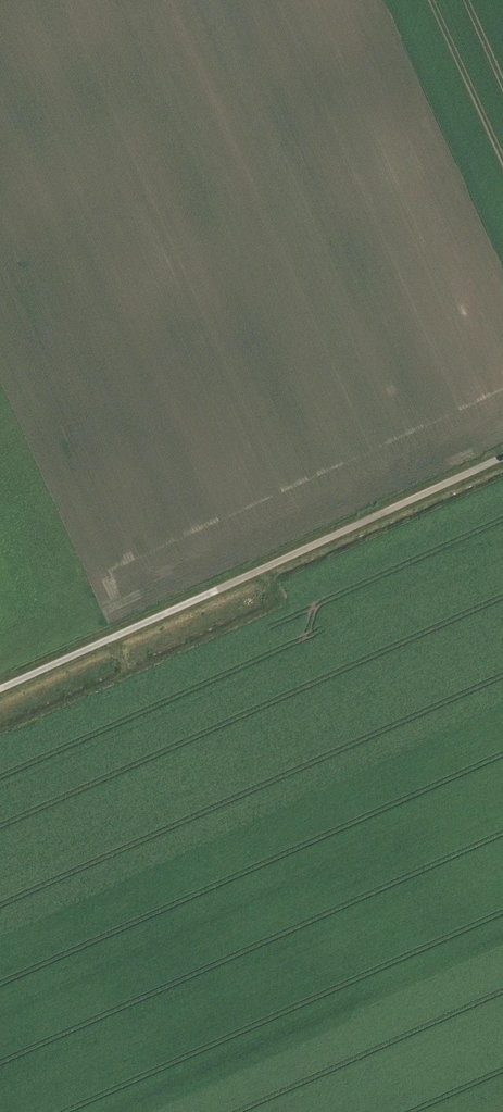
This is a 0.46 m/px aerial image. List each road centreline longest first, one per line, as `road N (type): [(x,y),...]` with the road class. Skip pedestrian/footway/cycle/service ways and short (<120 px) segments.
road 1 (unclassified): [(218,588),(502,457)]
road 2 (track): [(0,687),(218,588)]

